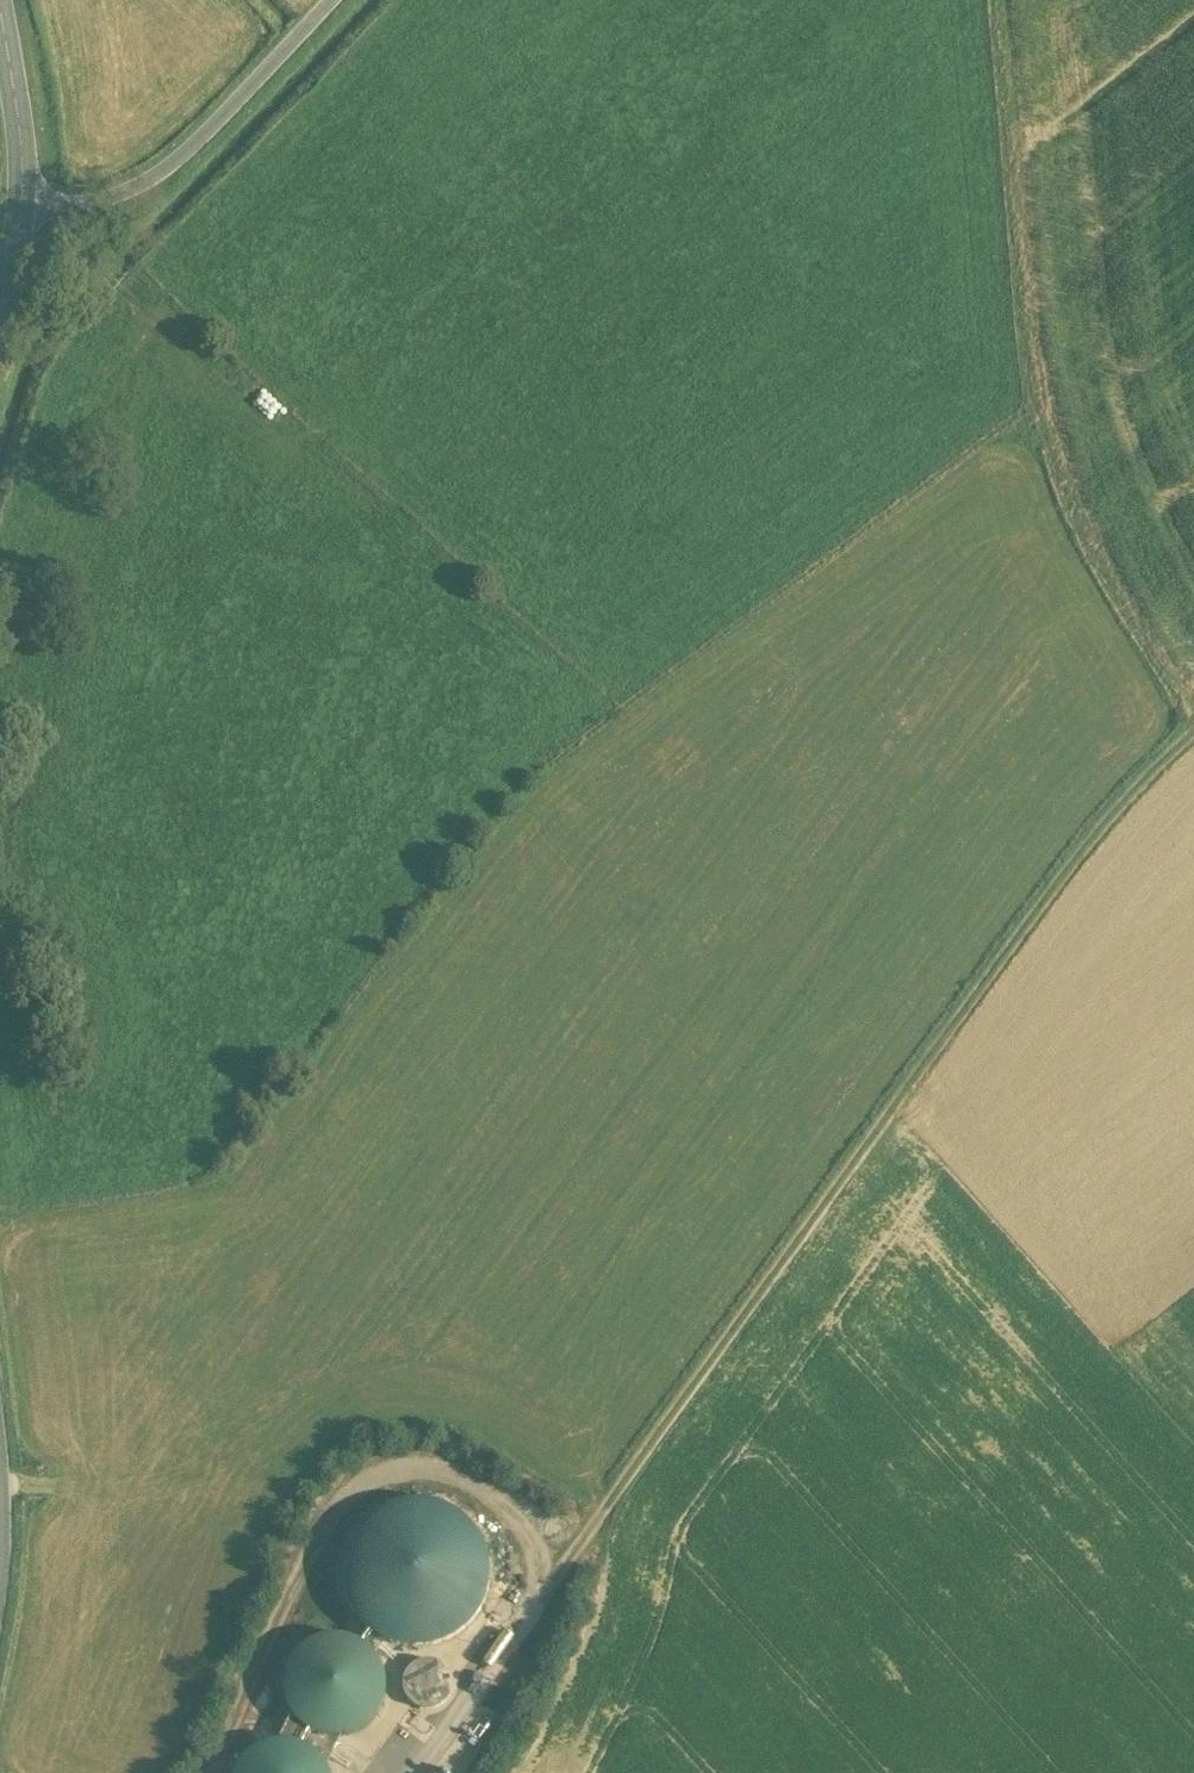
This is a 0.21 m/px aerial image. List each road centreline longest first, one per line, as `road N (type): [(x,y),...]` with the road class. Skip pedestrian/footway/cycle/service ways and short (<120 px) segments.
road 1 (tertiary): [(21,213),(155,182),(325,0)]
road 2 (secondary): [(21,213),(0,8)]

